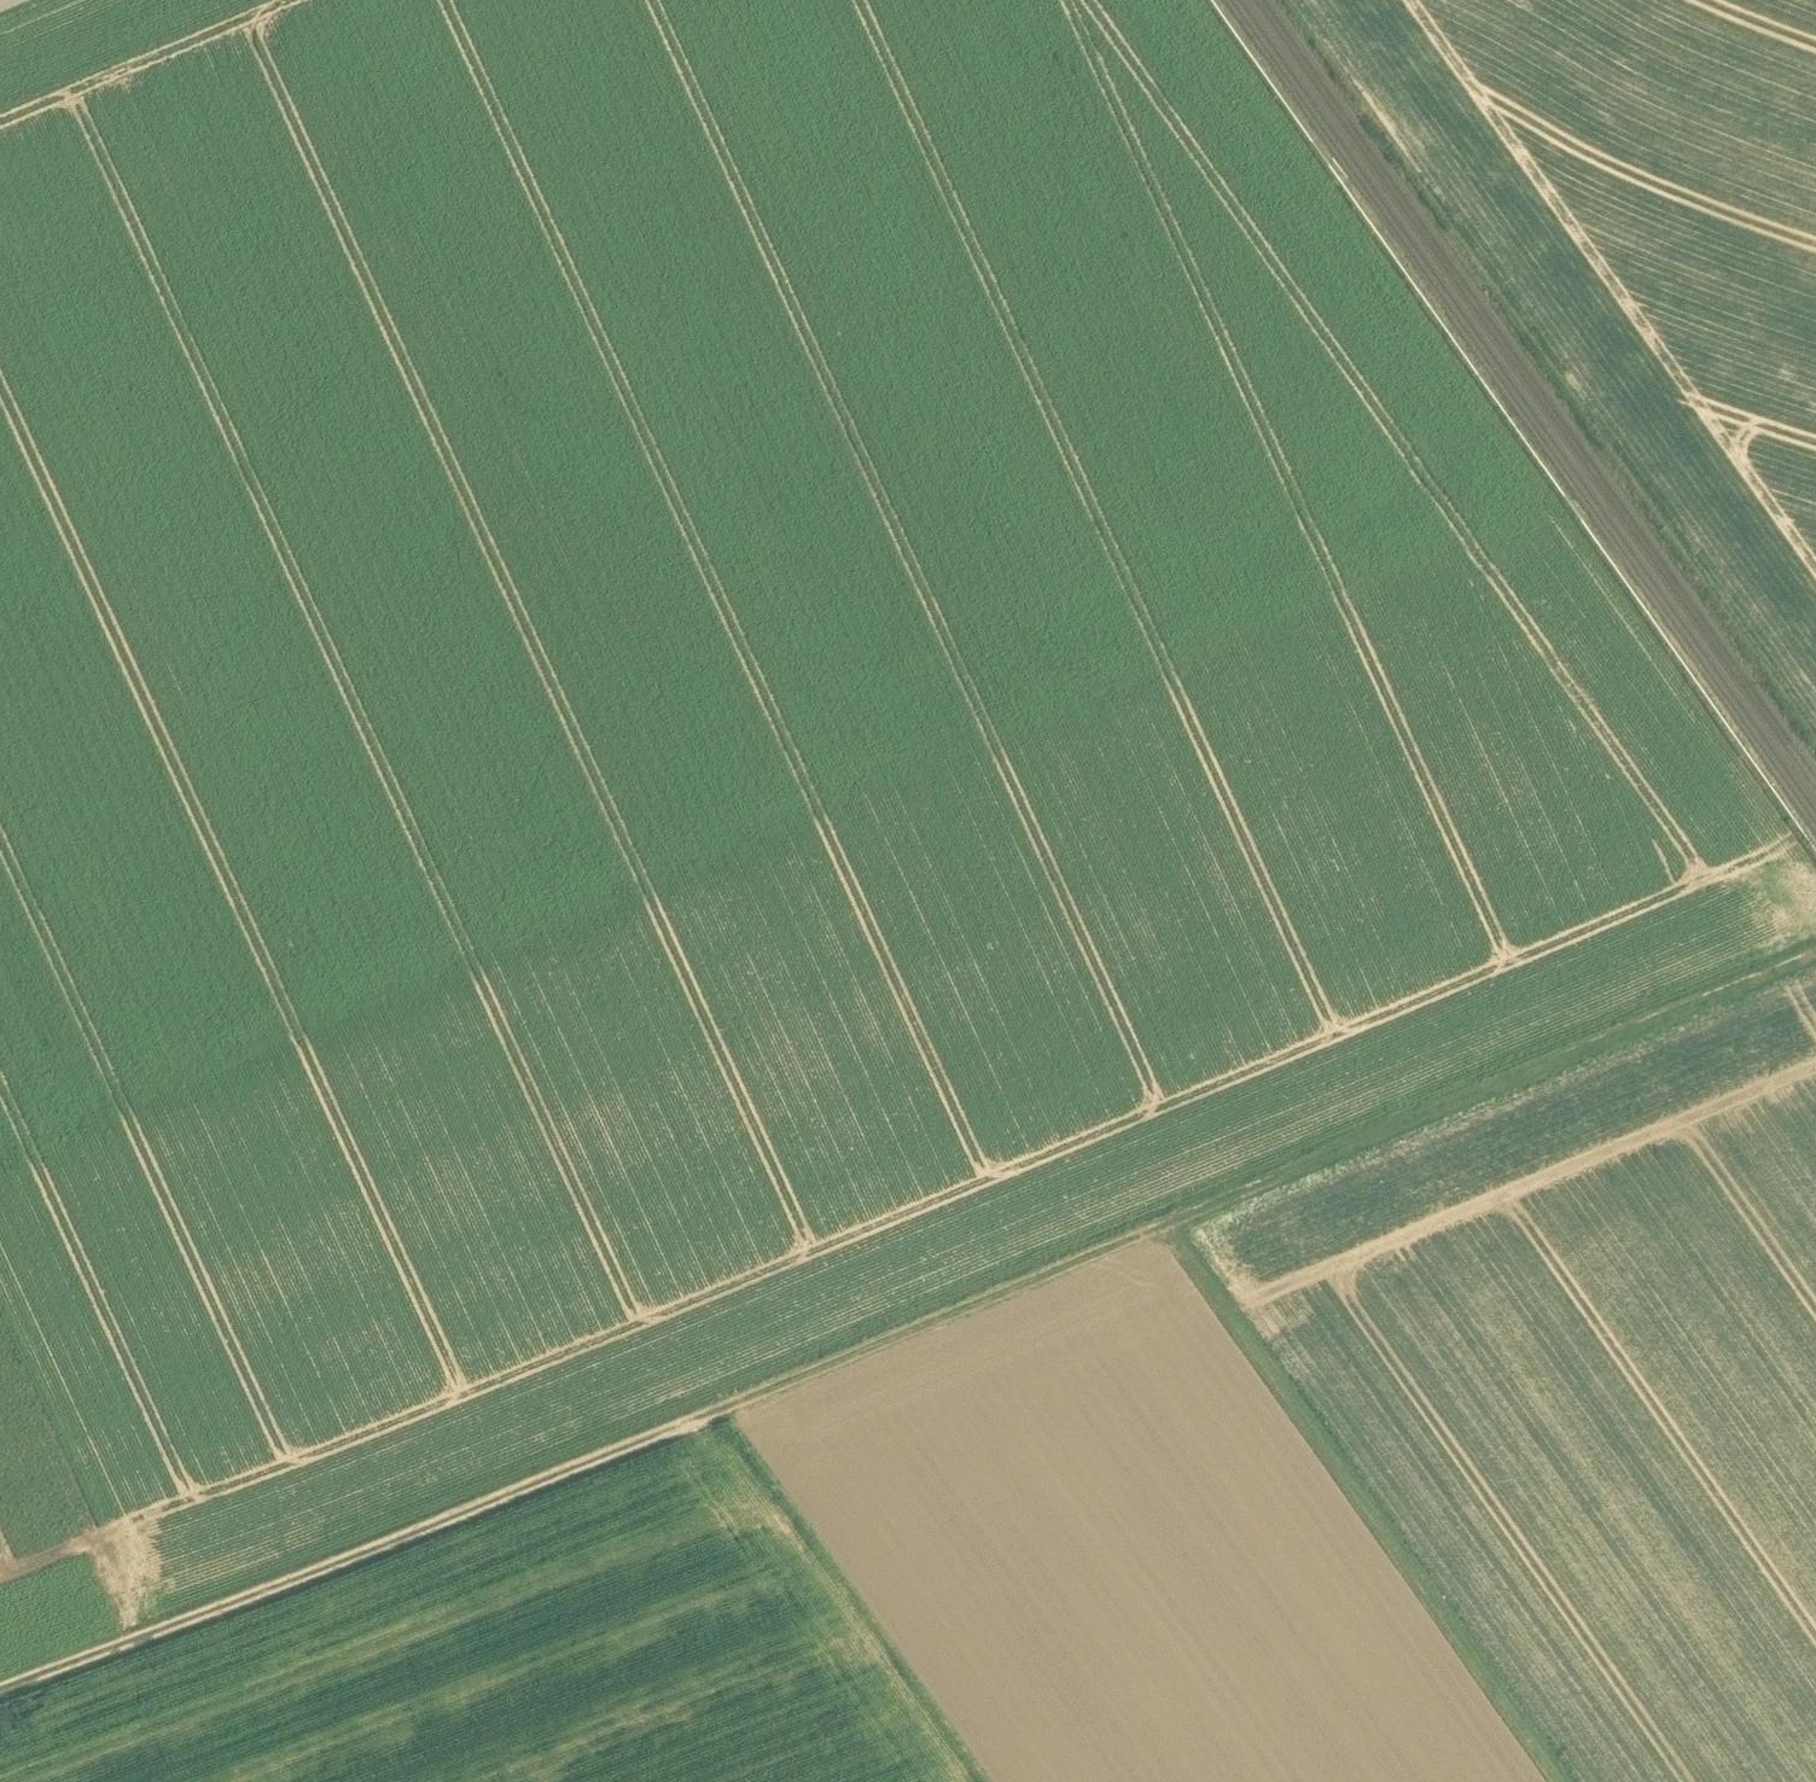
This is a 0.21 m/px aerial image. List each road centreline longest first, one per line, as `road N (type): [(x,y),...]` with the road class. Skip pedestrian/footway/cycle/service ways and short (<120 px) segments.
road 1 (track): [(1815,959),(1394,1139),(410,1536),(0,1689)]

